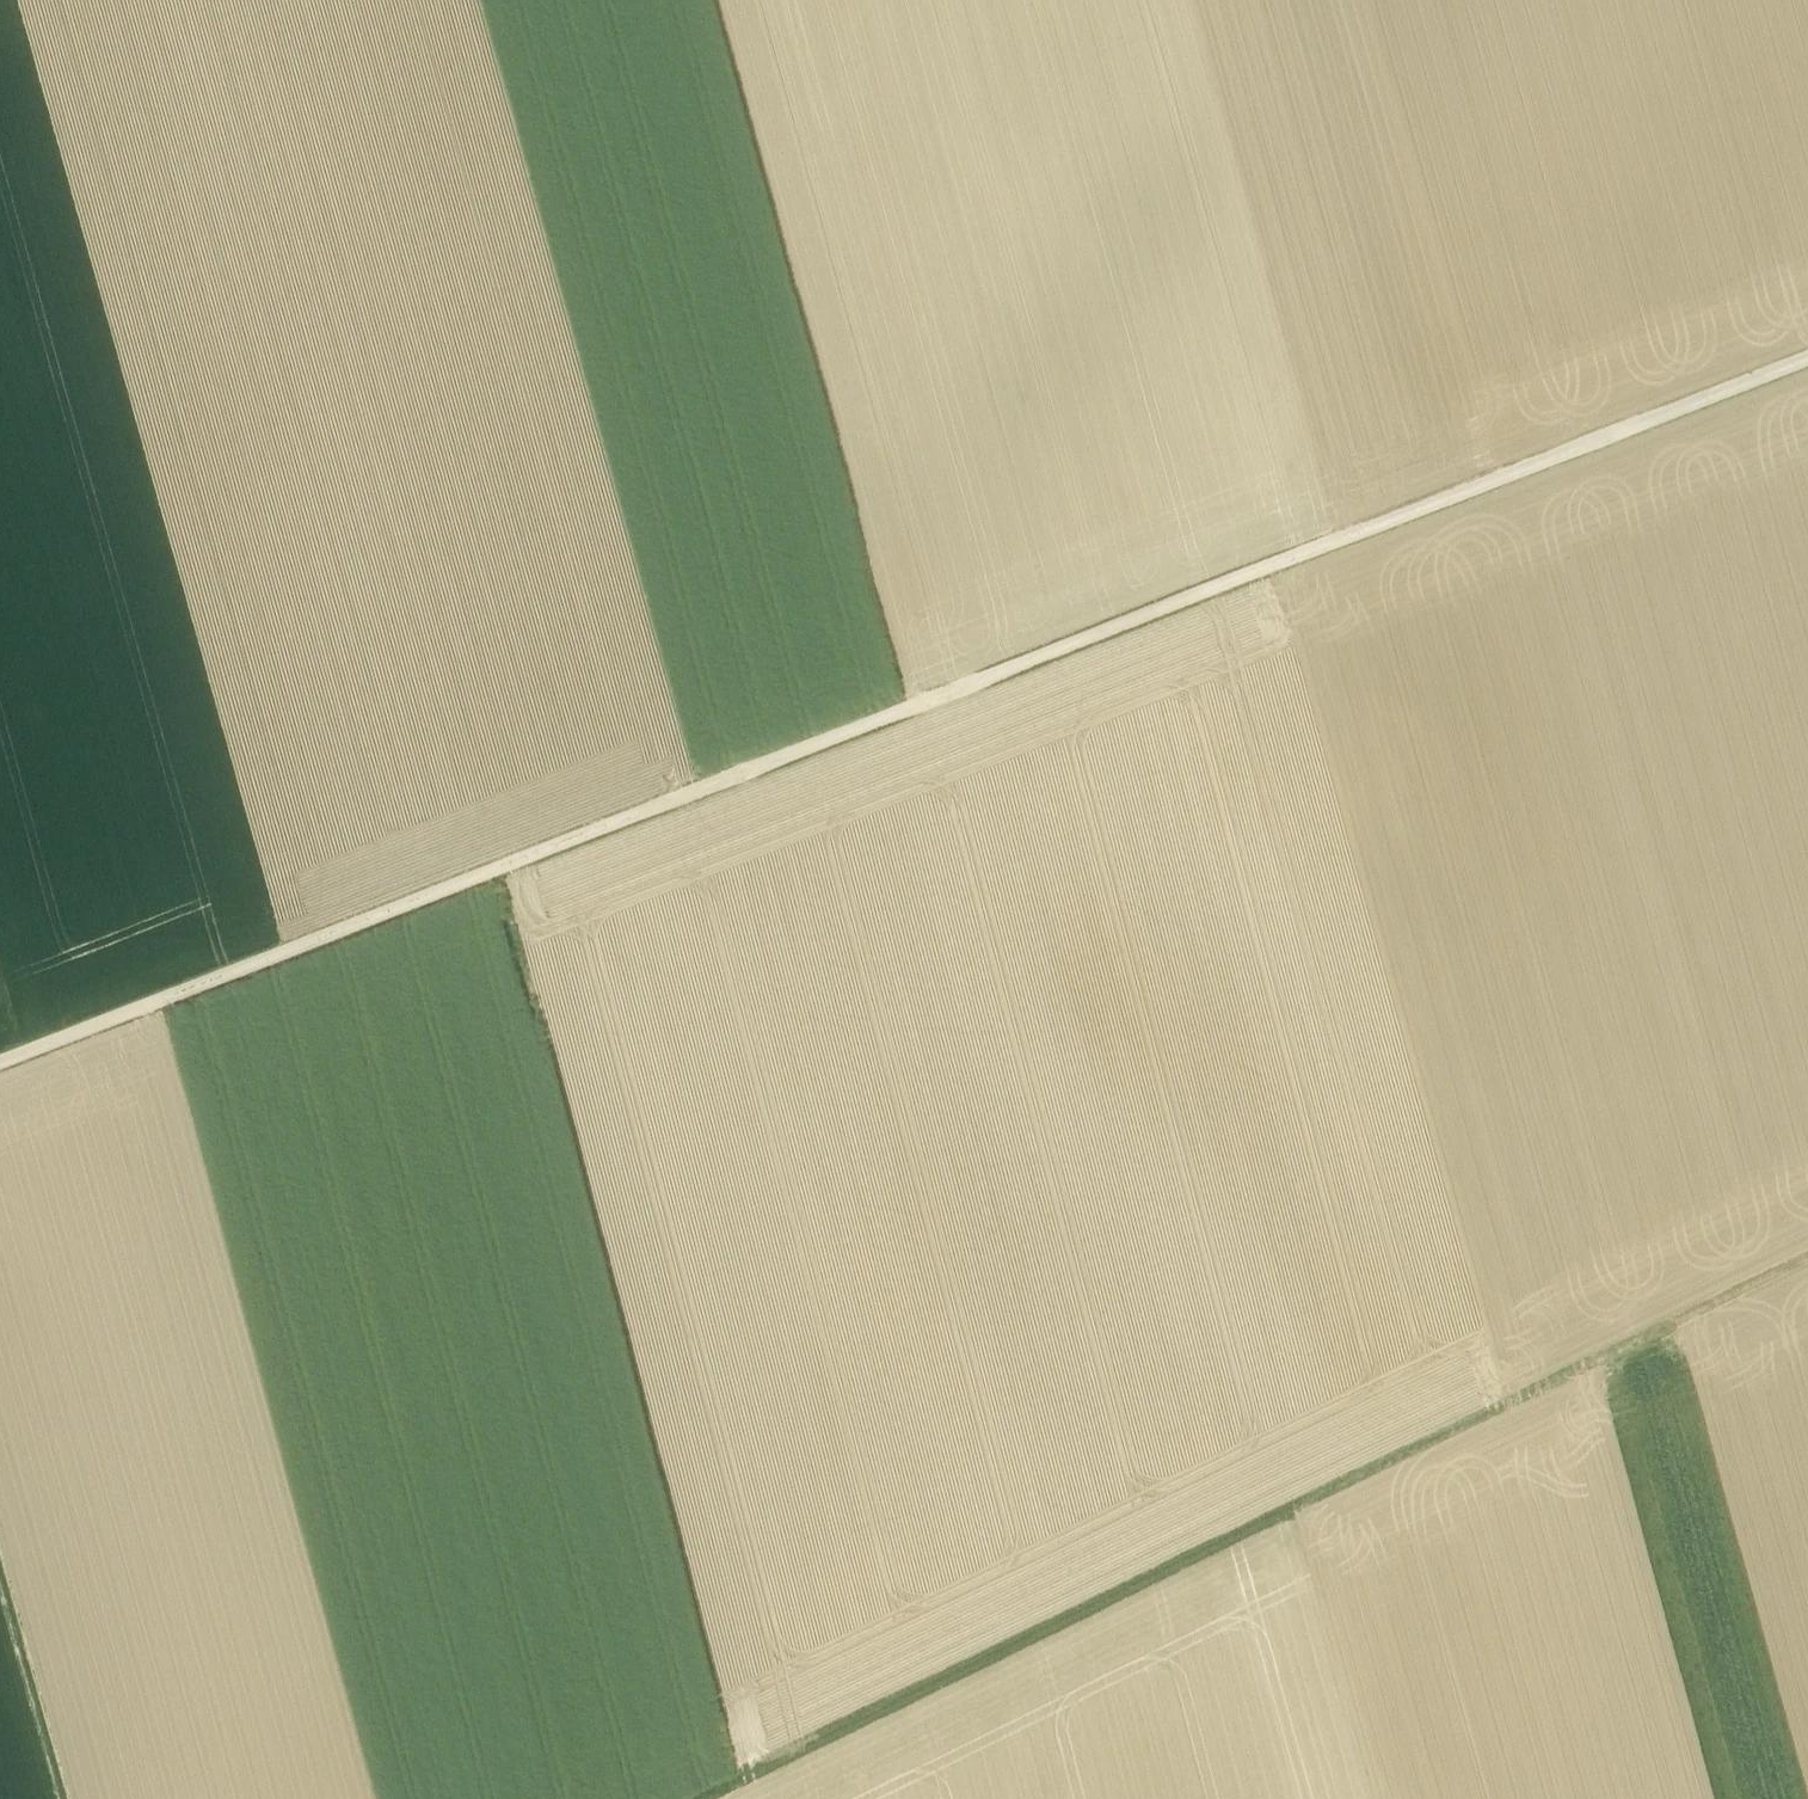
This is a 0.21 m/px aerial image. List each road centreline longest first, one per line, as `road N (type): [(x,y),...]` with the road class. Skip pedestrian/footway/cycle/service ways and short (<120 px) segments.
road 1 (track): [(1807,361),(0,1062)]
road 2 (track): [(1807,1257),(702,1798)]
road 3 (track): [(60,1798),(0,1583)]

